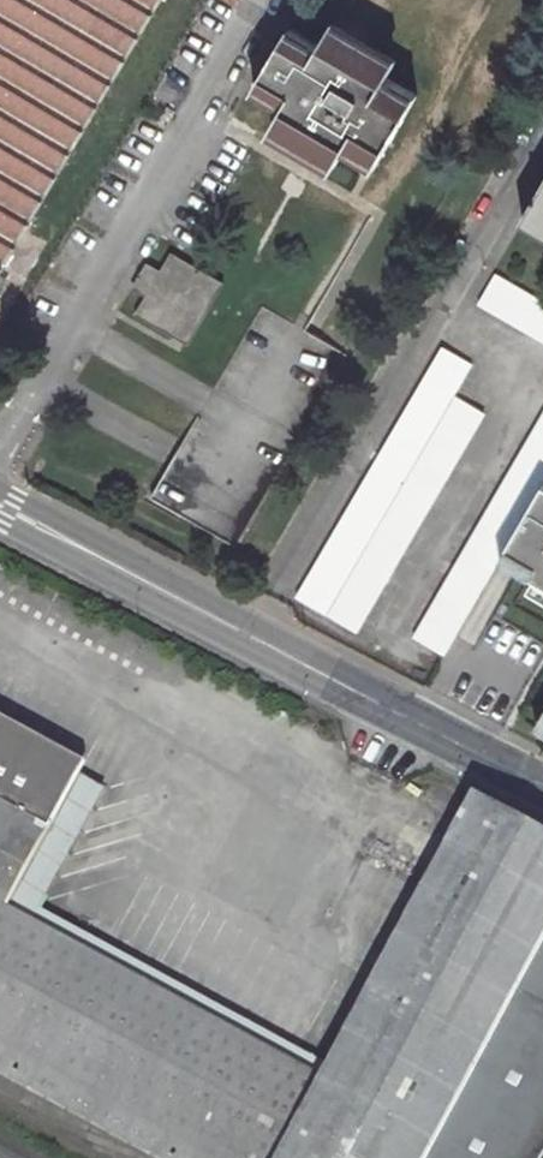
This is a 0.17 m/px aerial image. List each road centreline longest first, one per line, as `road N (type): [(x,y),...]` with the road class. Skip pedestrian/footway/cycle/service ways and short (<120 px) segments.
road 1 (residential): [(542,784),(0,507)]

